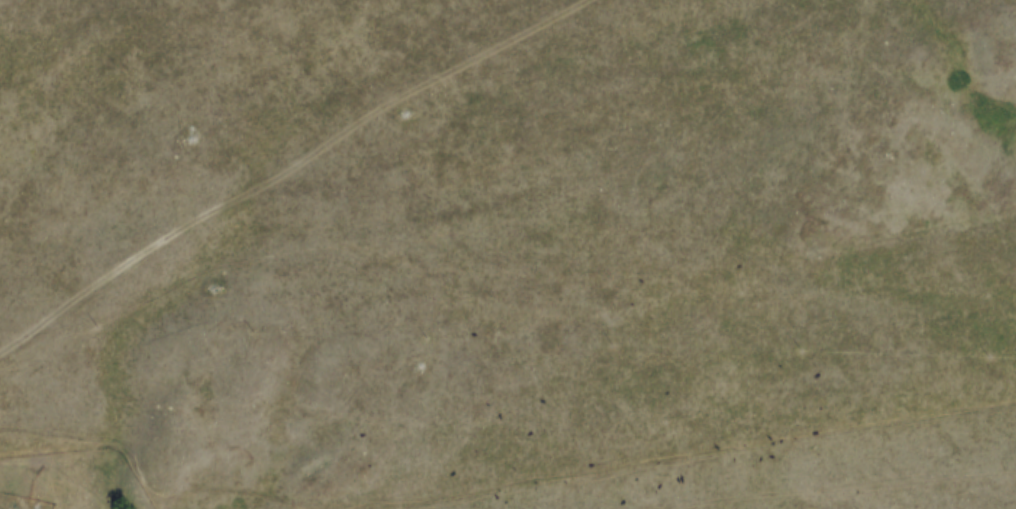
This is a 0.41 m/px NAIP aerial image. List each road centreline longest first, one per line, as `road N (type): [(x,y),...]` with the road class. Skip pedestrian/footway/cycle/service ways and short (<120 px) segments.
road 1 (track): [(573,0),(388,96),(137,256),(0,359)]

